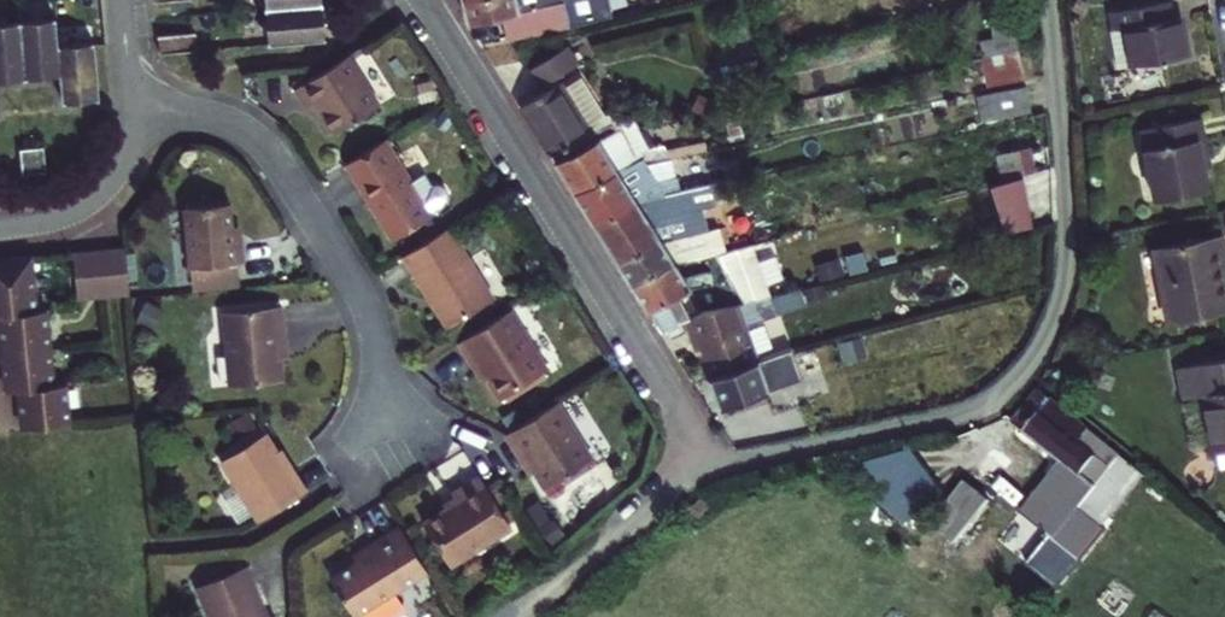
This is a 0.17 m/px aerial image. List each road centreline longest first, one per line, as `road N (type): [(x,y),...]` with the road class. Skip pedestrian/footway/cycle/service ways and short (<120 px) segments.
road 1 (residential): [(1046,0),(1061,100),(1067,269),(1052,321),(1027,365),(995,397),(957,416),(711,463)]
road 2 (residential): [(711,463),(421,0)]
road 3 (residential): [(132,107),(223,118),(269,150),(365,305),(388,420)]
road 4 (residential): [(529,616),(666,492),(711,463)]
road 5 (residential): [(0,225),(60,219),(91,204),(126,156),(132,107)]

